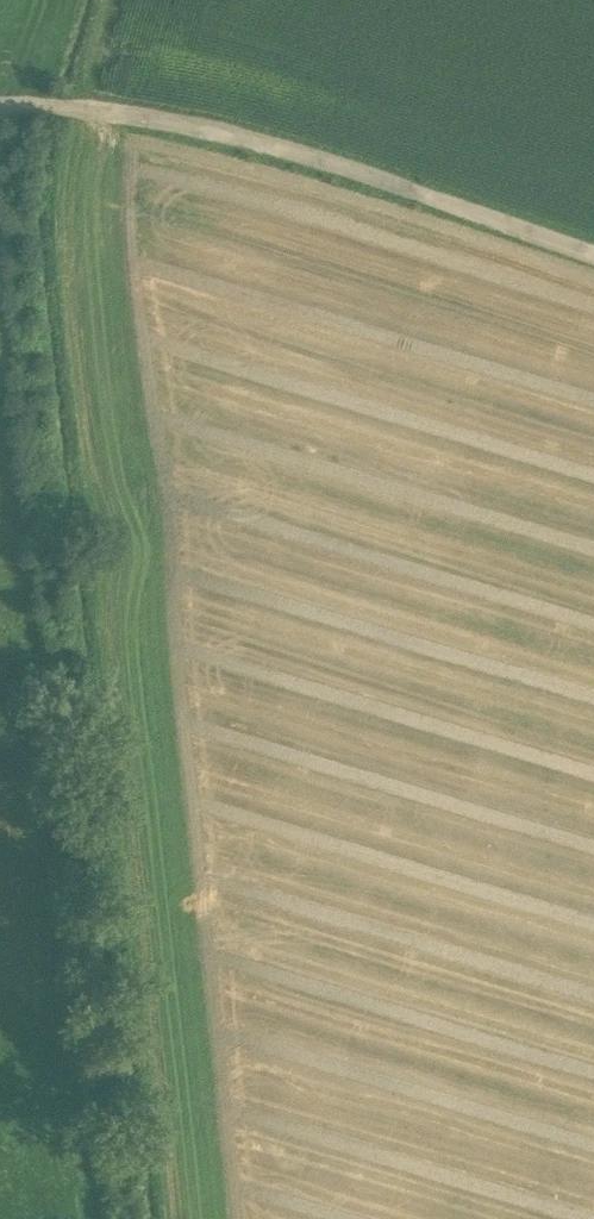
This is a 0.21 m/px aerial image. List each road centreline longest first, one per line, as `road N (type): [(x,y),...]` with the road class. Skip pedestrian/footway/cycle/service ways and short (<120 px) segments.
road 1 (track): [(593,229),(254,115),(46,89),(0,94)]

